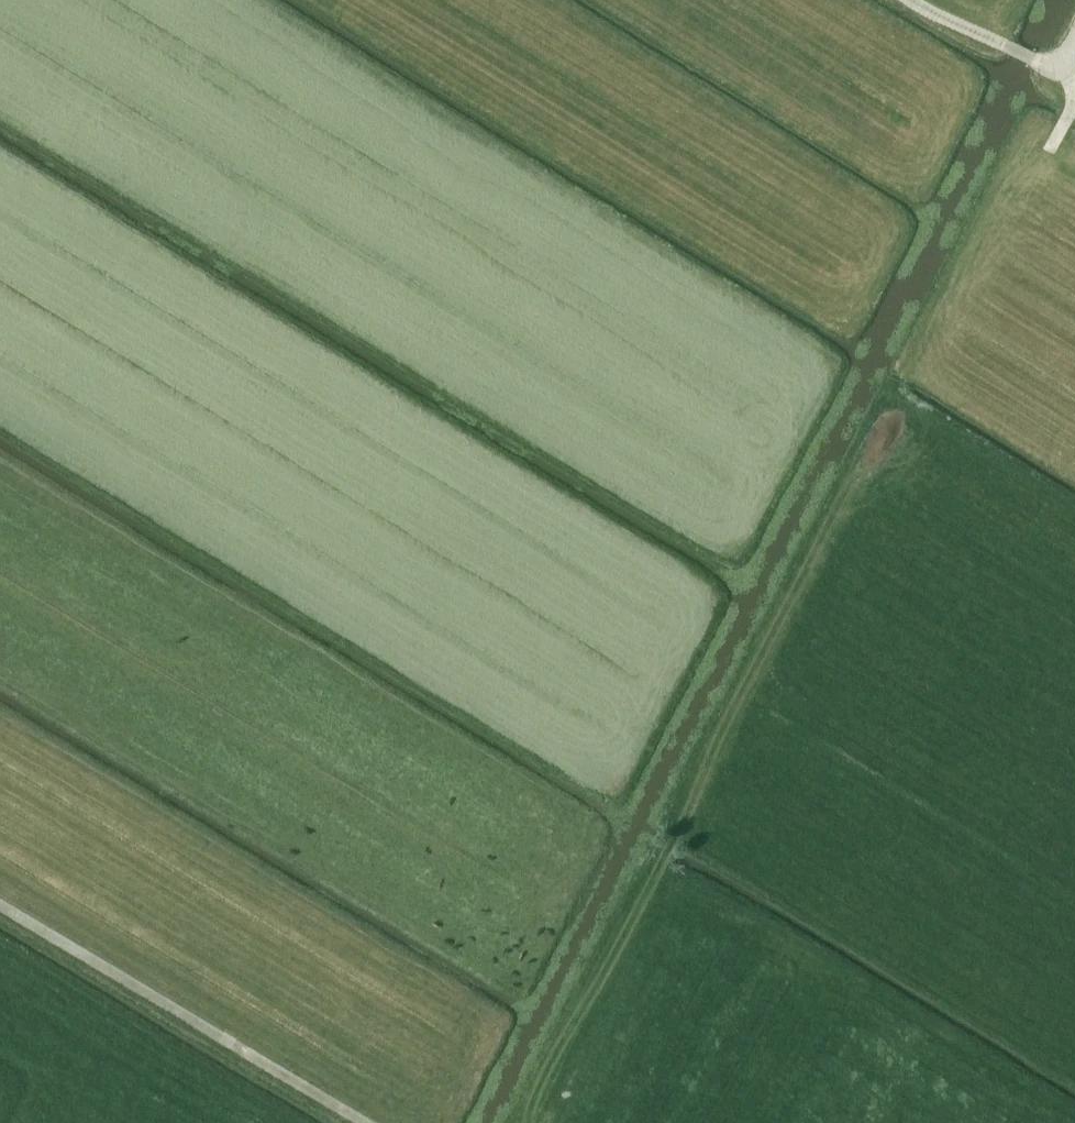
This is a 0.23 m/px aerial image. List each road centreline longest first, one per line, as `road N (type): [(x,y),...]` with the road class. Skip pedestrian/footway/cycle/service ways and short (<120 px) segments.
road 1 (track): [(0,905),(369,1122)]

